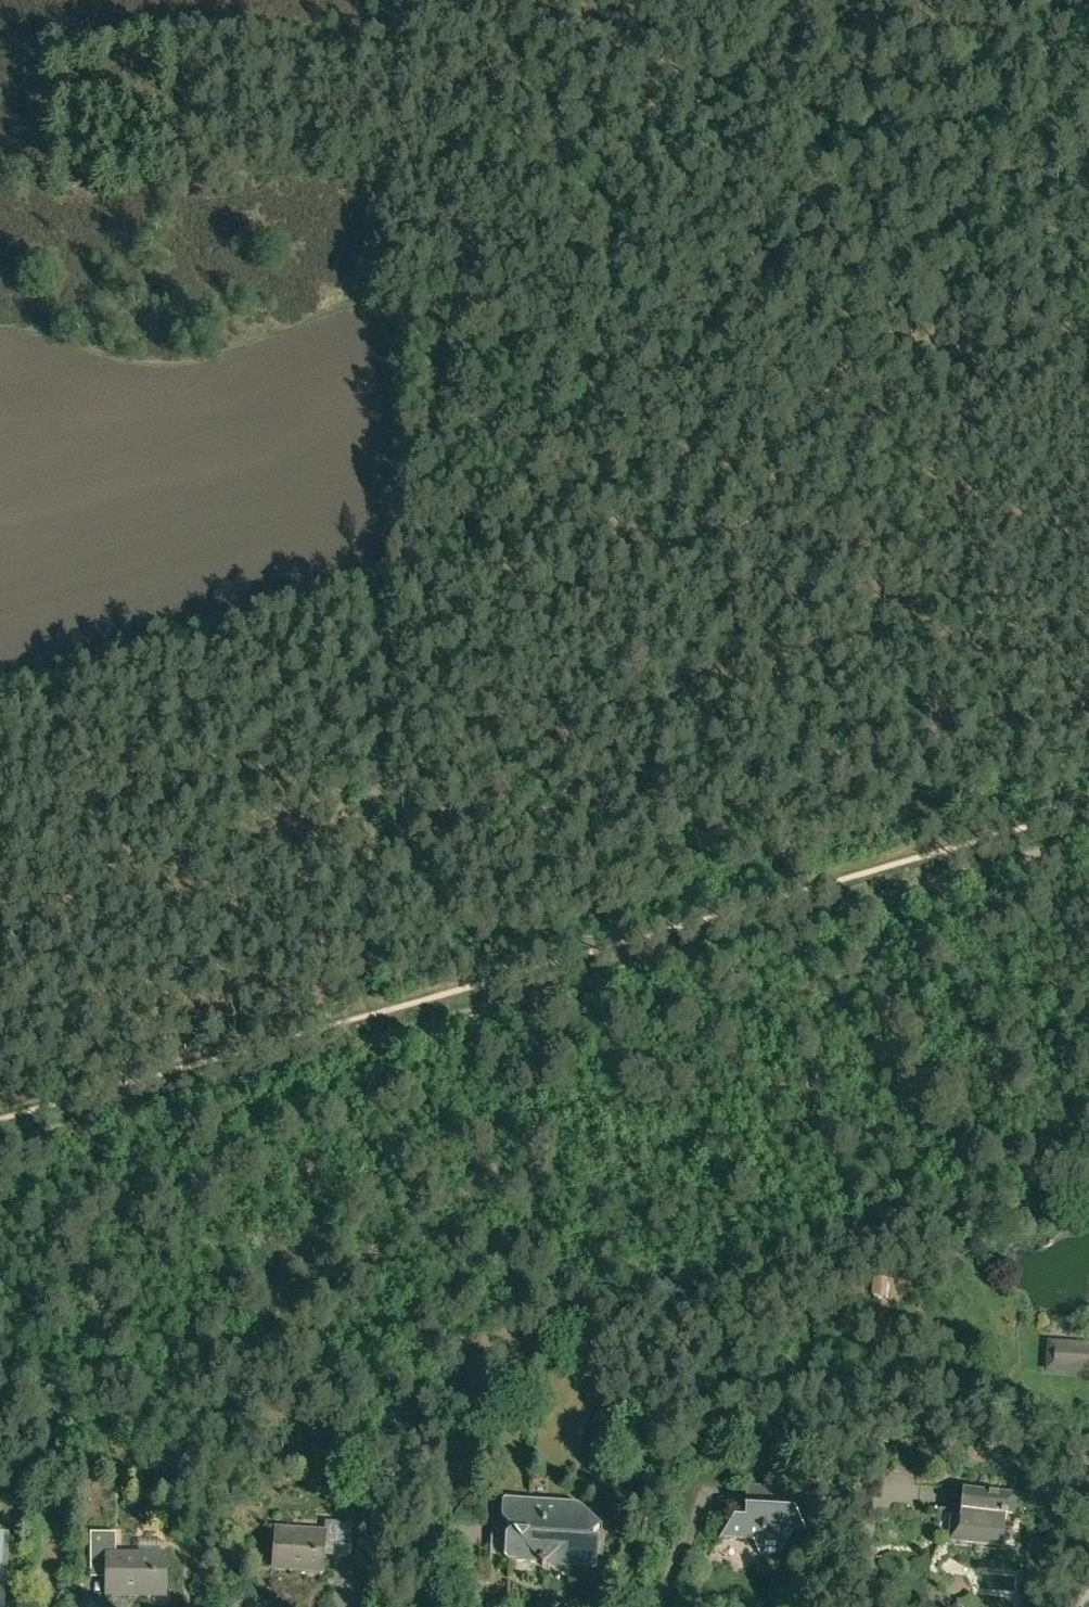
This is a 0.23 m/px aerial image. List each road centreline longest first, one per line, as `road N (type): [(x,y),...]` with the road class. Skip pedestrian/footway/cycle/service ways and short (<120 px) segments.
road 1 (track): [(1088,836),(0,1144)]

